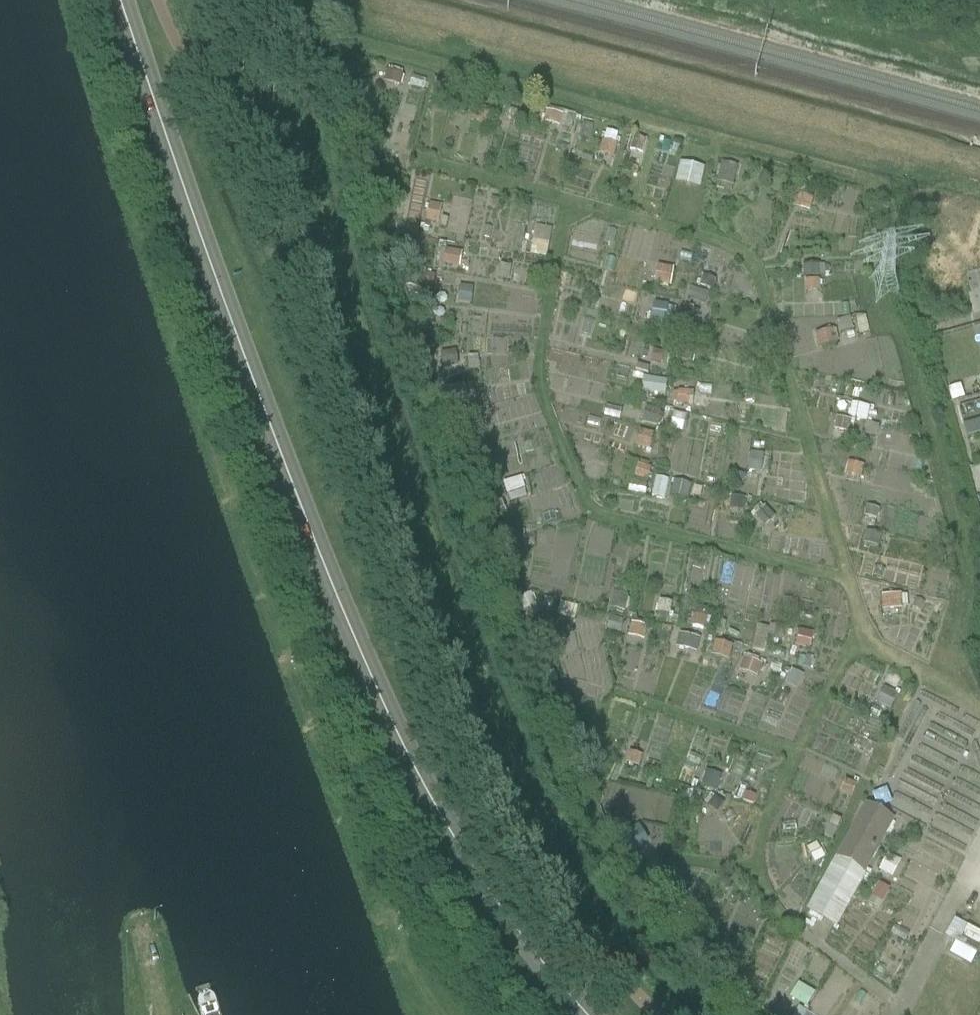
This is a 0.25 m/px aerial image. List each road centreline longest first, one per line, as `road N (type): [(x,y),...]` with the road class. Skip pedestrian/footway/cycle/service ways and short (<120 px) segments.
road 1 (secondary): [(579,1014),(475,881),(391,734),(296,517),(163,146),(120,0)]

